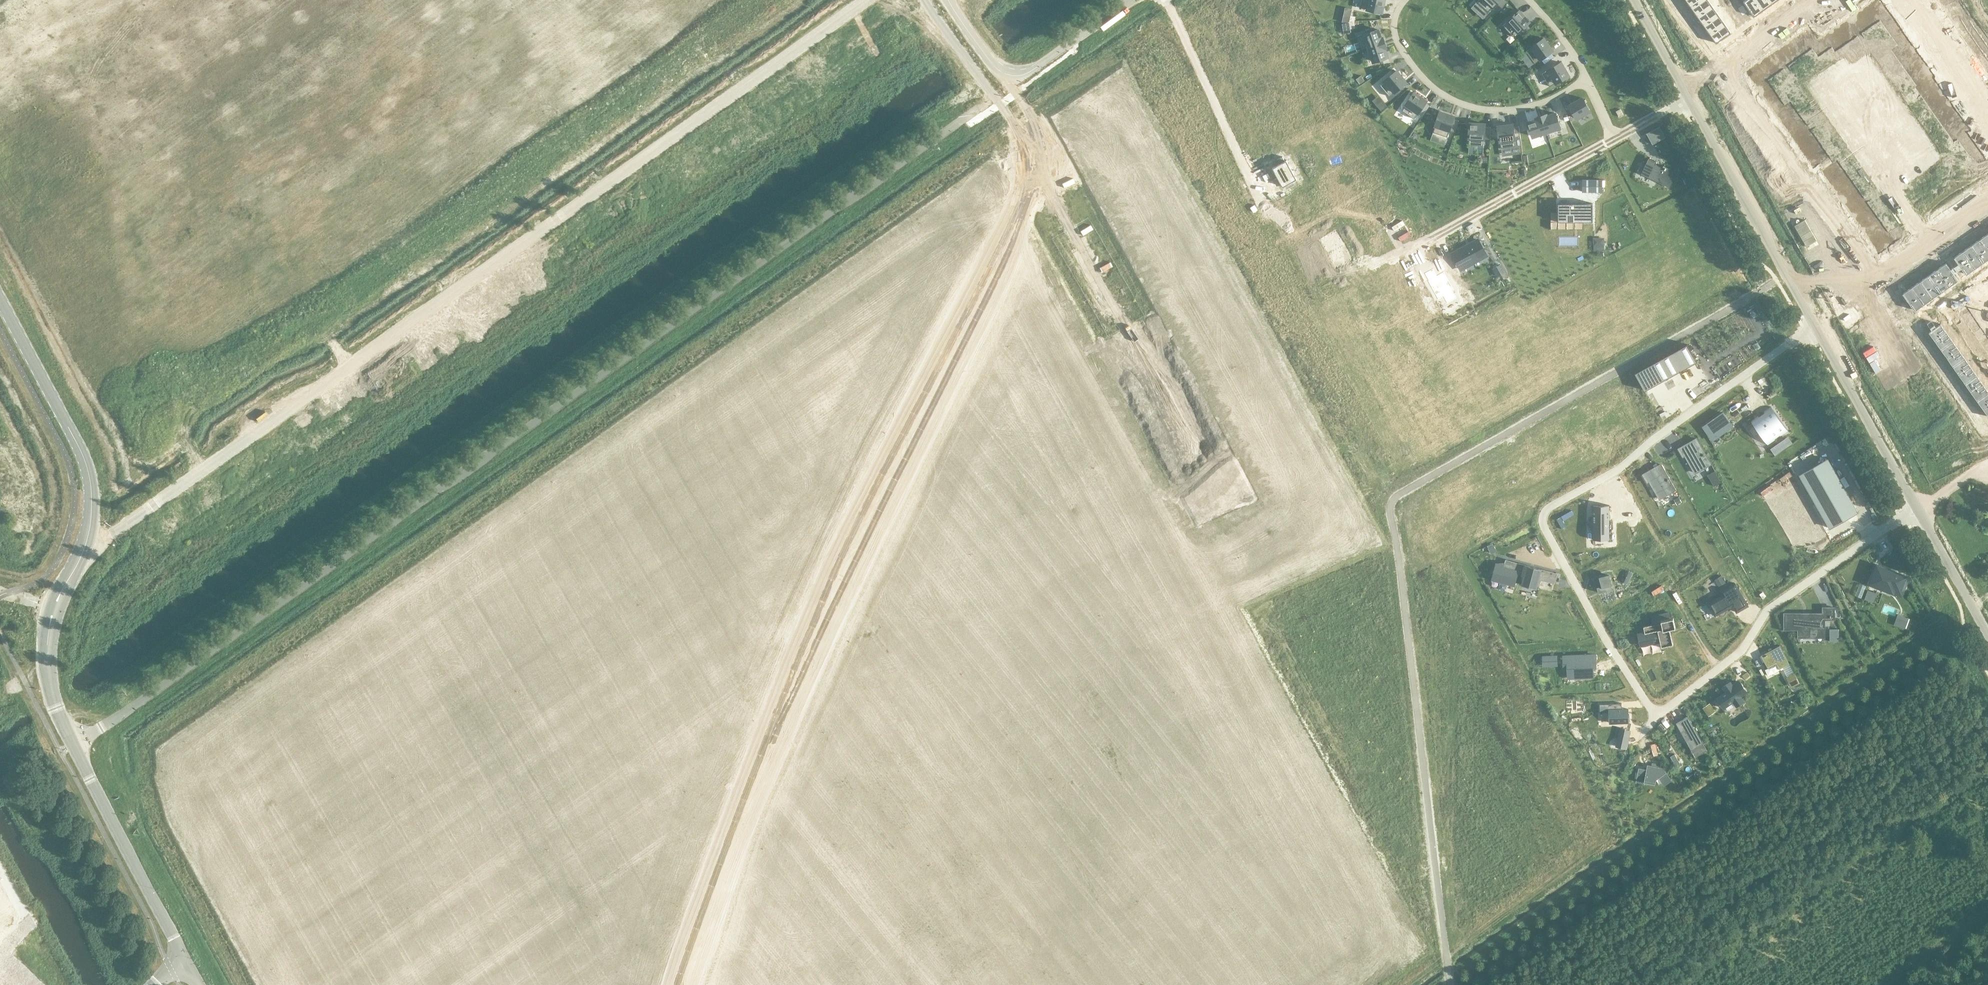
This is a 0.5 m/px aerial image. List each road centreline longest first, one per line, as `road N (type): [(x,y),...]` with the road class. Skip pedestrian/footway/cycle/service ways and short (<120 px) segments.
road 1 (tertiary): [(265,984),(351,939),(763,758),(1259,551)]
road 2 (residential): [(1815,326),(1548,516),(1551,537),(1656,719)]
road 3 (tertiary): [(1337,507),(1081,35)]
road 4 (tertiary): [(1051,57),(1301,523)]
road 5 (tertiary): [(199,984),(51,696),(46,670),(53,608)]
road 6 (residential): [(1656,719),(1744,651),(1765,612),(1916,508)]
road 7 (tertiary): [(1497,434),(1754,289),(1776,285)]
road 8 (residential): [(1408,0),(1396,15),(1400,44),(1436,89),(1497,111),(1560,95)]
road 9 (tertiary): [(49,390),(78,444),(92,498),(86,543),(53,608)]
road 10 (tertiary): [(1916,508),(1815,326)]
road 11 (residential): [(1617,138),(1440,234)]
road 12 (tertiary): [(1338,541),(1393,522),(1450,485),(1497,434)]
road 13 (tertiary): [(1776,254),(1690,99)]
road 14 (tertiary): [(1497,434),(1337,507)]
road 15 (tertiary): [(1987,635),(1916,508)]
road 16 (tertiary): [(1051,57),(1023,75),(1001,70),(949,0)]
road 17 (residential): [(1987,210),(1888,282)]

